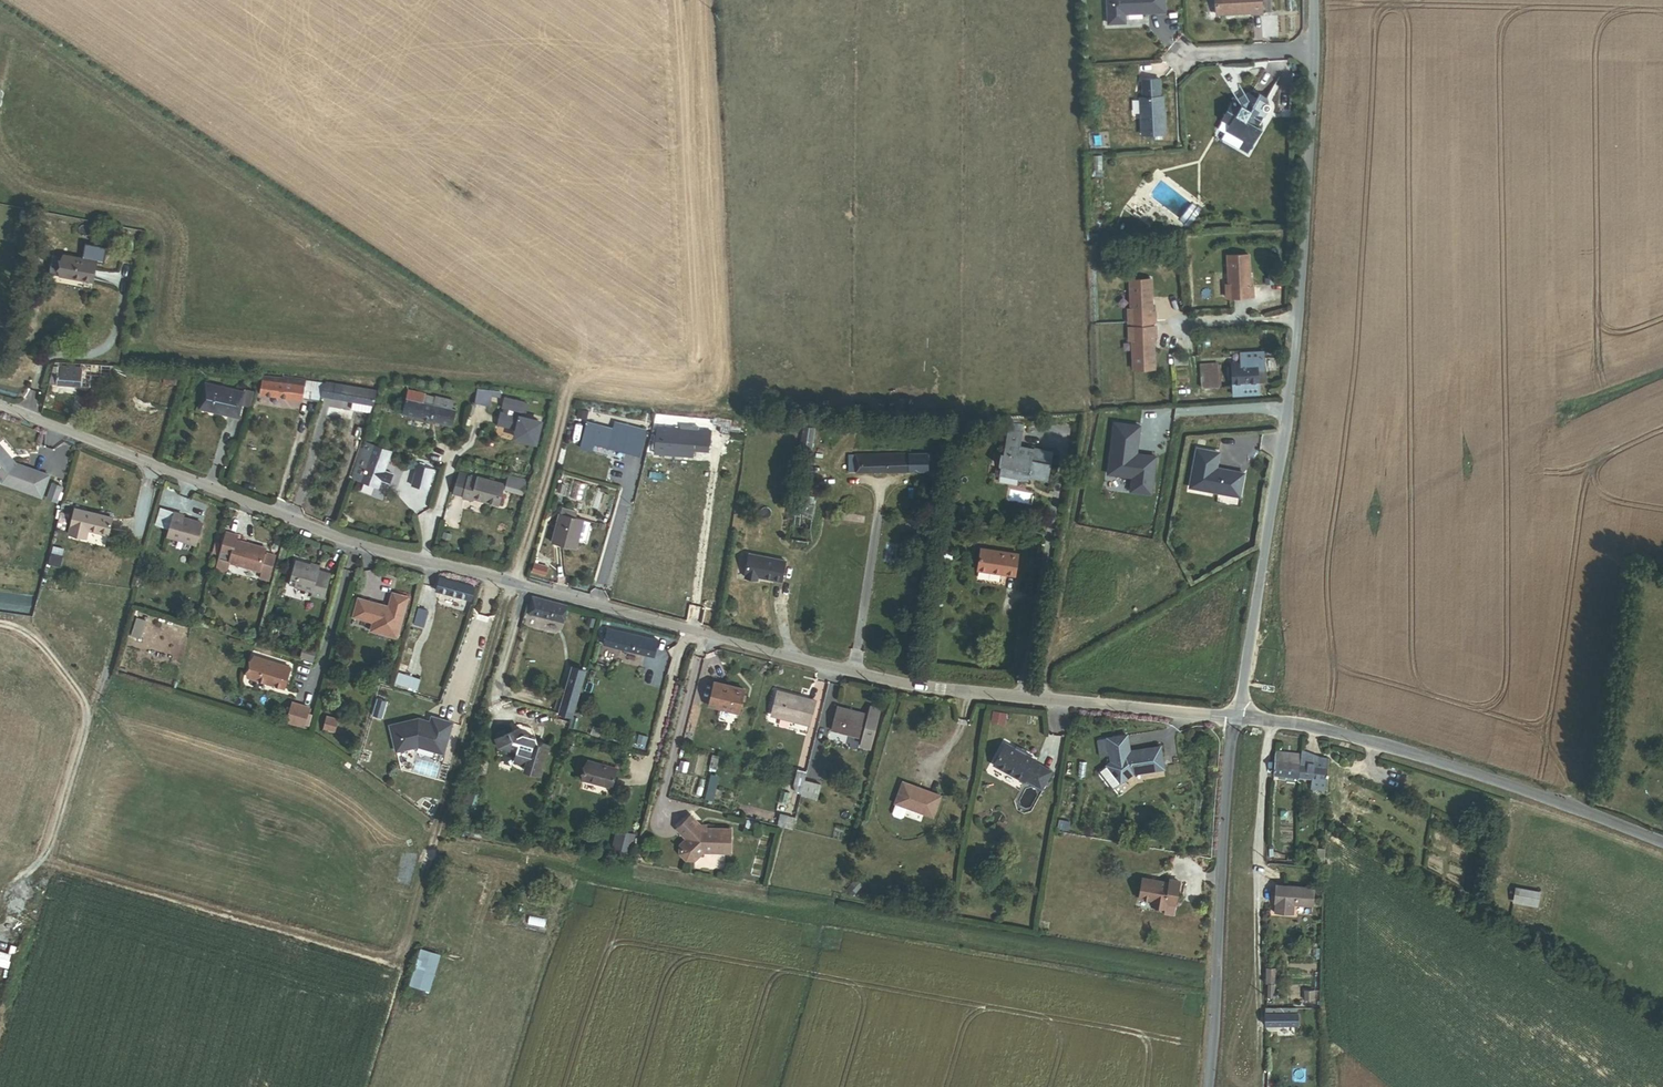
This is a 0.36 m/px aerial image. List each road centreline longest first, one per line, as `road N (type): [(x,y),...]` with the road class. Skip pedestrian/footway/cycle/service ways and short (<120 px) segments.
road 1 (unclassified): [(1236,719),(911,690),(355,543),(0,406)]
road 2 (residential): [(1310,0),(1290,391),(1236,719)]
road 3 (unclassified): [(1236,719),(1375,743),(1487,777),(1662,849)]
road 4 (unclassified): [(1208,1086),(1236,719)]

